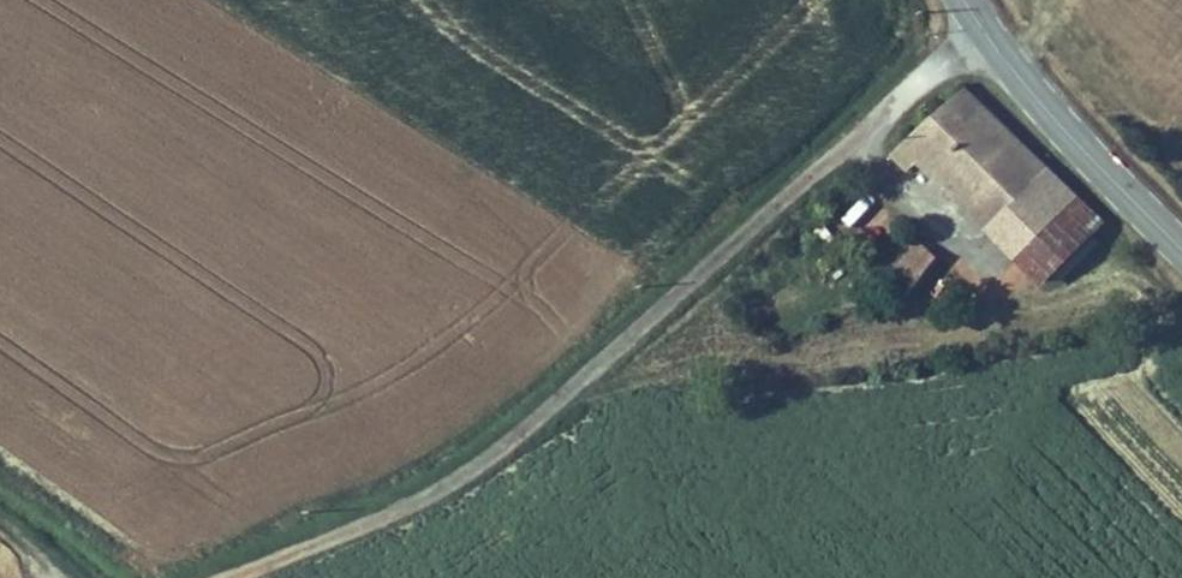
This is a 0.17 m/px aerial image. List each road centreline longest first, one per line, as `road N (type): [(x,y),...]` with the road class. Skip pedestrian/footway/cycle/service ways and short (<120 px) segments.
road 1 (unclassified): [(984,32),(519,433),(392,515),(230,577)]
road 2 (unclassified): [(984,32),(1181,251)]

